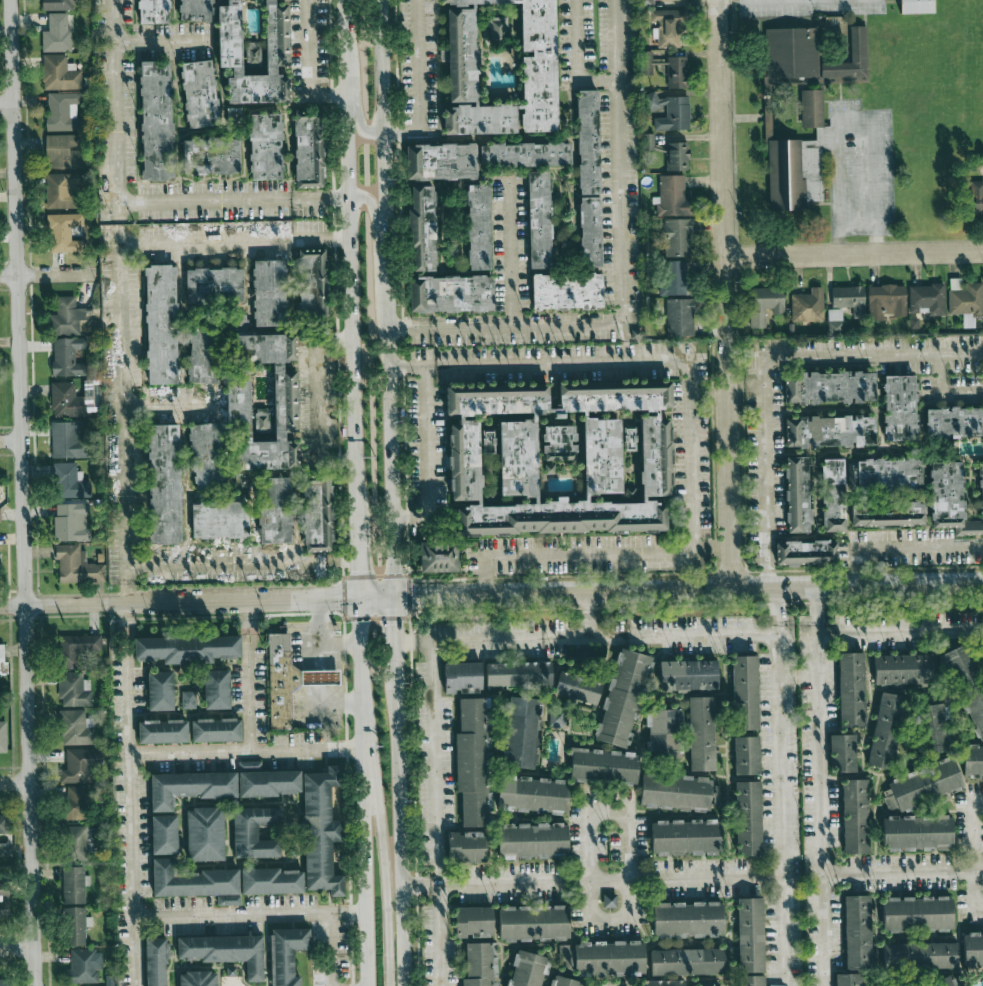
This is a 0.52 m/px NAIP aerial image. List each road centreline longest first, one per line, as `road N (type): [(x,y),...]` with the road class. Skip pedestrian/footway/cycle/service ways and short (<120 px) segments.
road 1 (residential): [(12,0),(35,985)]
road 2 (residential): [(719,0),(731,590)]
road 3 (primary): [(345,0),(357,515)]
road 4 (residential): [(778,588),(395,597)]
road 5 (residential): [(358,598),(0,606)]
road 6 (residential): [(782,875),(431,884)]
road 7 (primary): [(395,597),(387,270)]
road 8 (primary): [(405,985),(397,660)]
road 9 (residential): [(588,881),(596,805),(634,807),(634,919),(593,919),(588,881)]
road 10 (primary): [(361,708),(388,895),(391,985)]
road 11 (primary): [(361,708),(368,985)]
road 12 (residential): [(725,255),(982,250)]
road 13 (residential): [(982,583),(778,588)]
road 14 (primary): [(386,193),(381,0)]
road 15 (residential): [(826,871),(982,869)]
road 16 (residential): [(982,911),(971,911),(970,870),(972,806),(982,802)]

